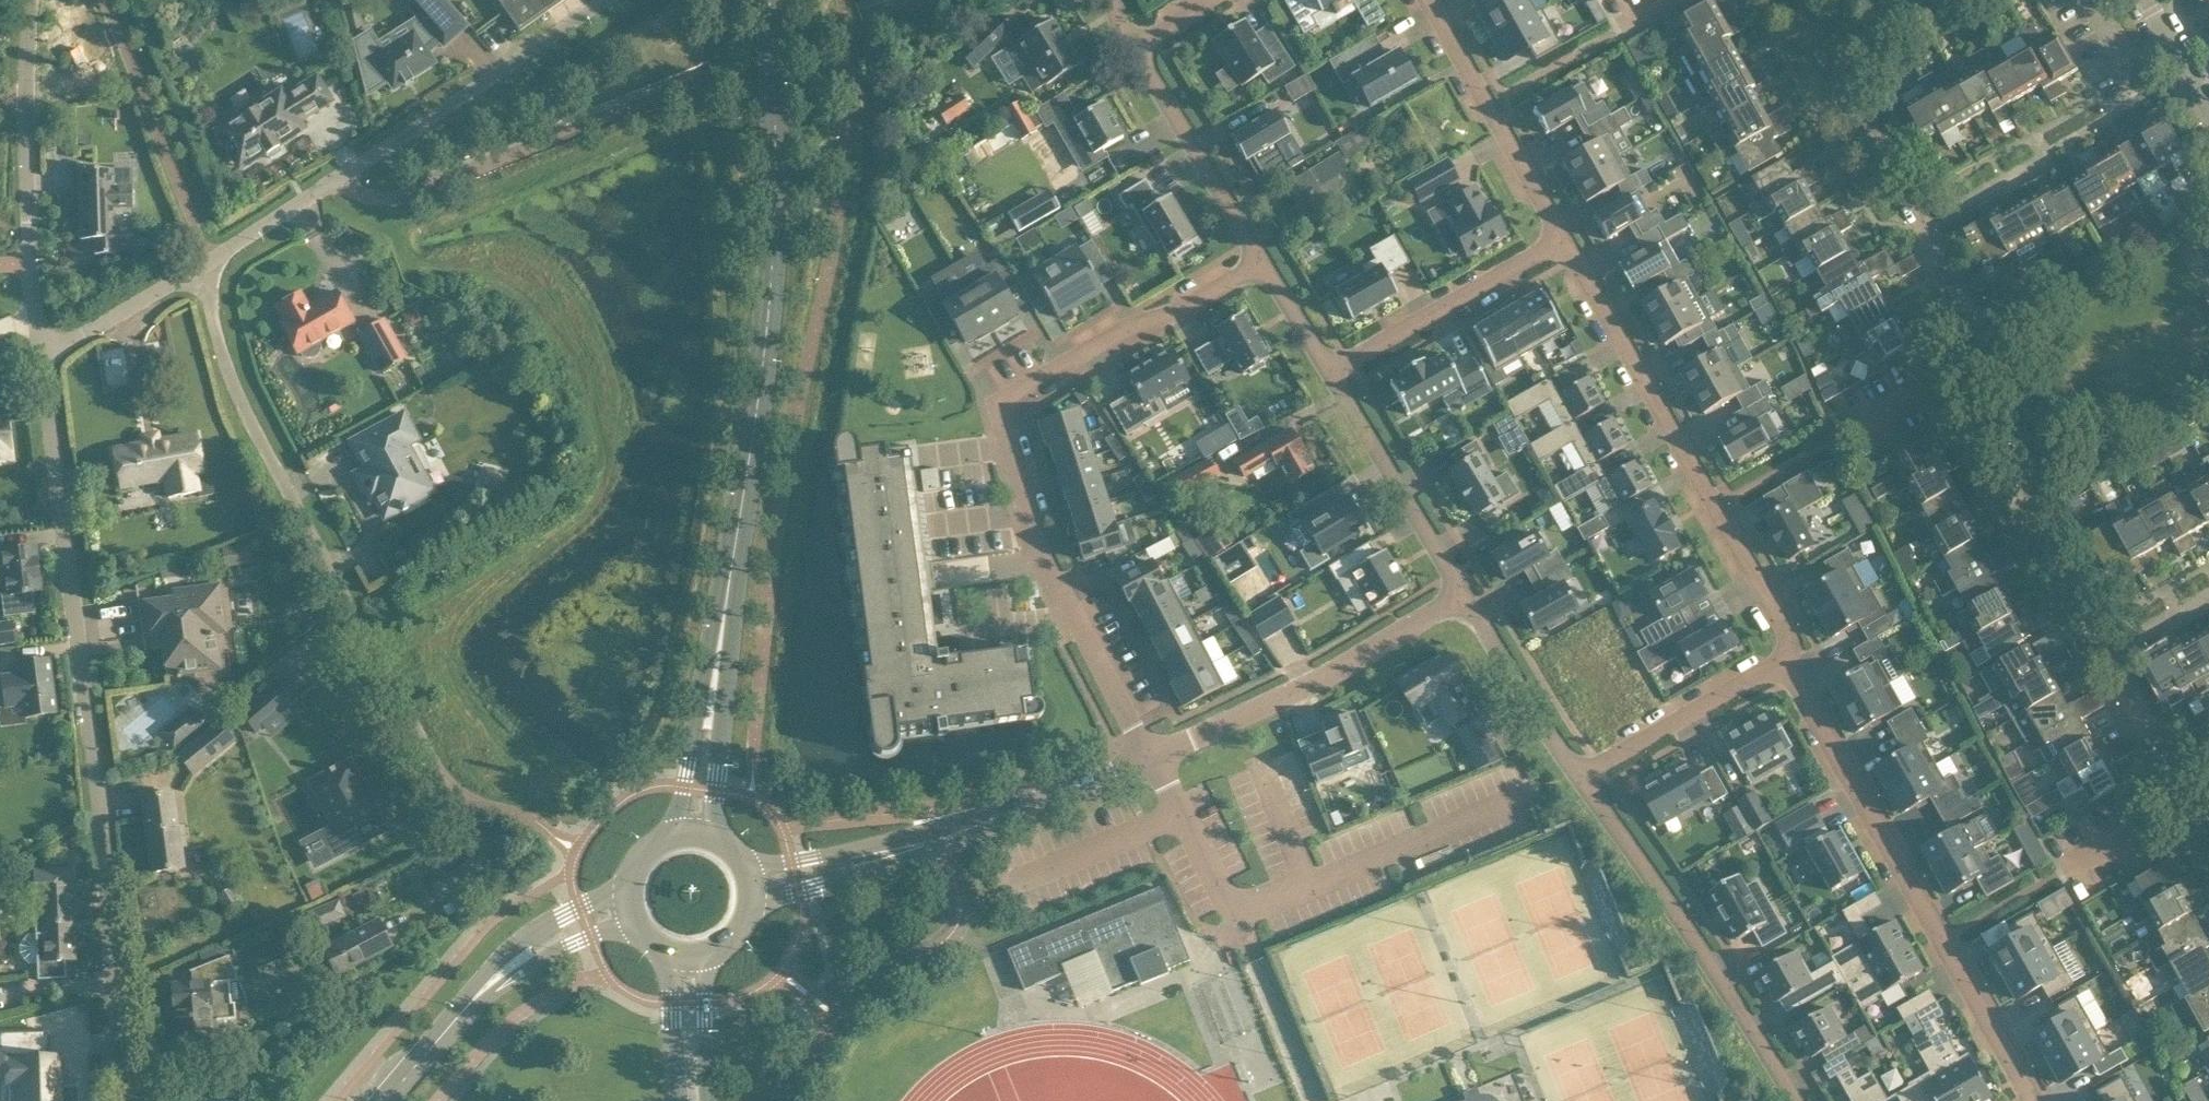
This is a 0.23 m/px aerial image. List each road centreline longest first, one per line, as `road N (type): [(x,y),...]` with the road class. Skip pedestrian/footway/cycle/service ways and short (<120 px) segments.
road 1 (residential): [(2208,847),(2014,483),(2004,362),(1986,323),(1803,0)]
road 2 (residential): [(128,1100),(44,349)]
road 3 (secondary): [(716,670),(758,400),(772,234),(770,0)]
road 4 (residential): [(1261,264),(1025,395),(1010,413),(1007,435),(1048,566),(1149,759)]
road 5 (residential): [(471,843),(232,362),(204,255)]
road 6 (residential): [(2033,1100),(1802,694),(1806,653)]
road 7 (residential): [(1806,653),(1569,236)]
road 8 (residential): [(204,255),(601,0)]
road 9 (residential): [(1796,1100),(1718,972),(1582,781)]
road 10 (residential): [(1463,603),(1149,759)]
road 11 (residential): [(44,349),(30,226),(27,0)]
road 12 (residential): [(782,1100),(804,1060),(838,1023),(896,972),(952,939),(963,897),(942,836)]
road 13 (residential): [(1327,373),(1569,236)]
road 14 (residential): [(1569,236),(1437,0)]
road 15 (residential): [(1463,603),(1327,373)]
road 16 (residential): [(1806,653),(1582,781)]
road 17 (residential): [(1261,264),(1136,48)]
road 18 (residential): [(1149,759),(942,836)]
road 19 (residential): [(1582,781),(1463,603)]
road 20 (tertiary): [(385,1100),(453,1018),(516,960)]
road 21 (residential): [(44,349),(204,255)]
road 22 (secondary): [(716,670),(671,840)]
road 23 (secondary): [(716,842),(716,670)]
road 24 (residential): [(750,911),(899,854)]
road 25 (residential): [(899,854),(833,851),(745,869)]
road 26 (secondary): [(662,949),(679,1100)]
road 27 (secondary): [(710,1100),(708,955)]
road 28 (tertiary): [(632,883),(539,929),(516,960)]
road 29 (residential): [(1327,373),(1261,264)]
road 30 (tertiary): [(516,960),(637,925)]

